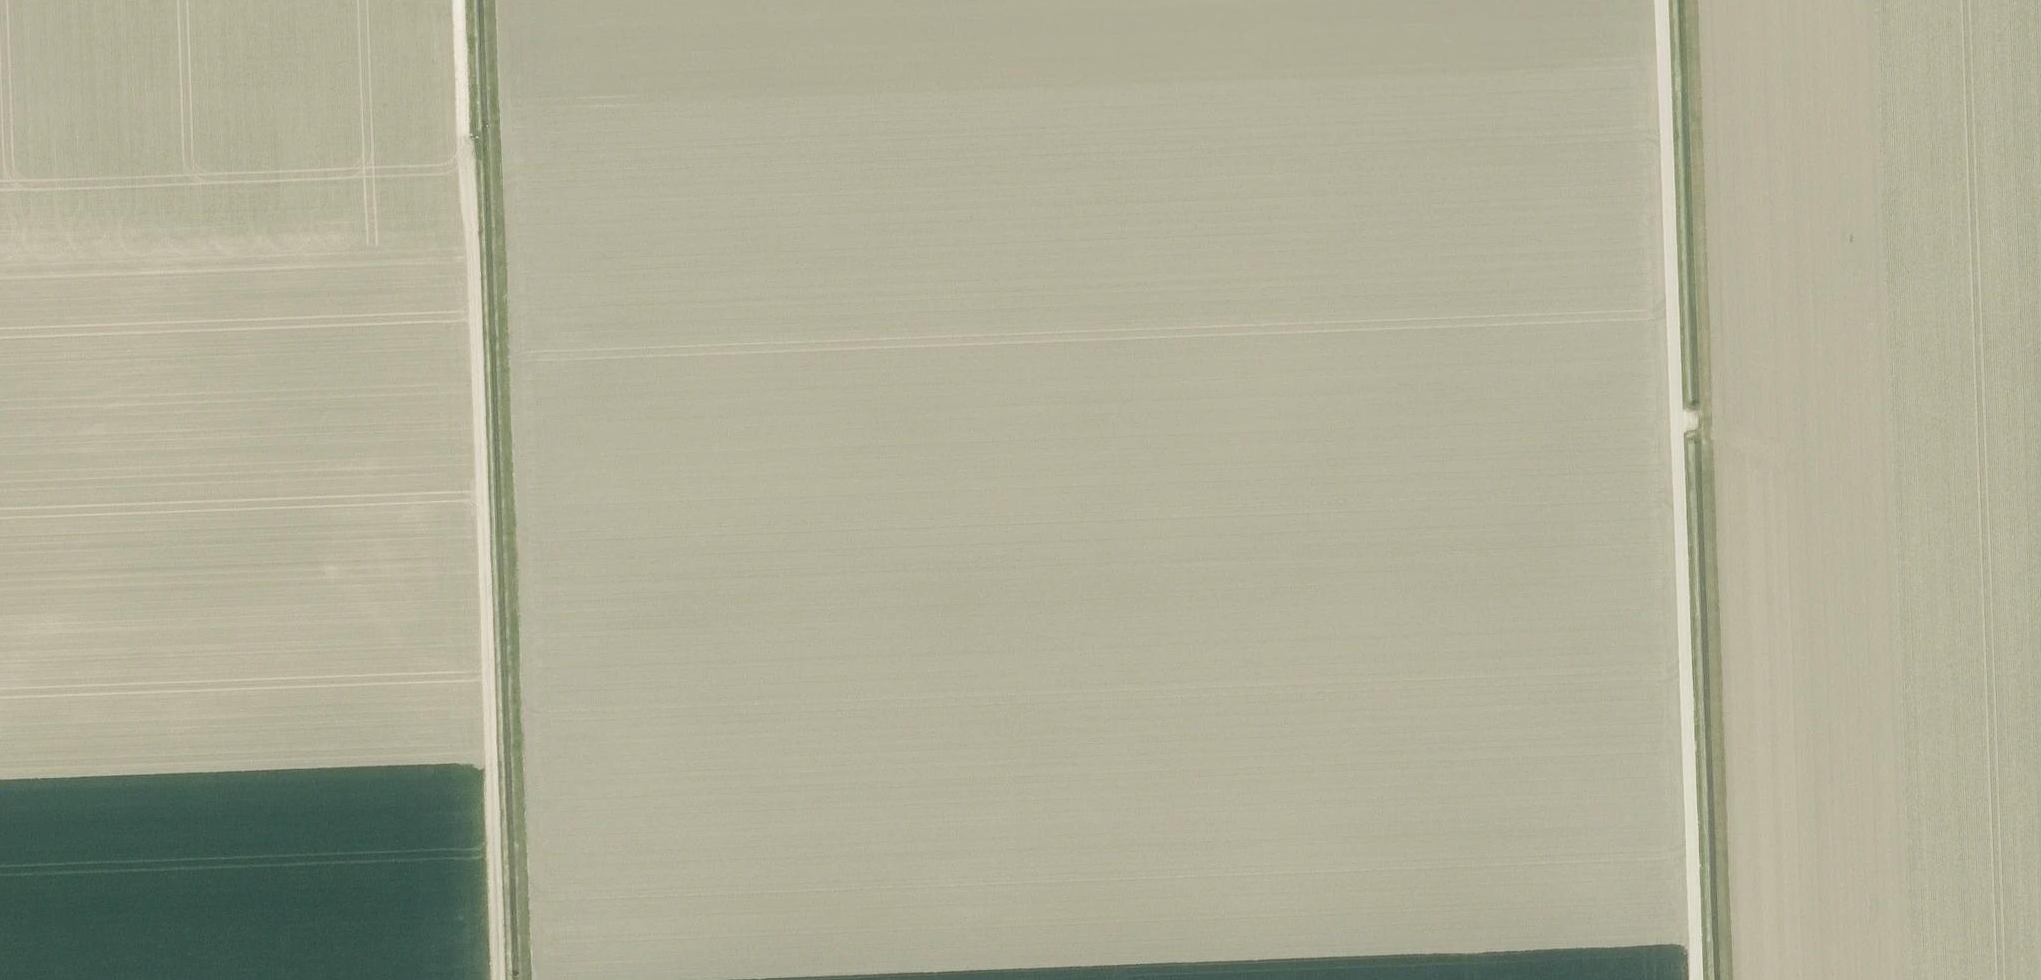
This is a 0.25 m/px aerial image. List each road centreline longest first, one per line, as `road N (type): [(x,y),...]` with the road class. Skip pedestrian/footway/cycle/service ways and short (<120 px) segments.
road 1 (track): [(1662,0),(1698,979)]
road 2 (track): [(463,137),(459,0)]

